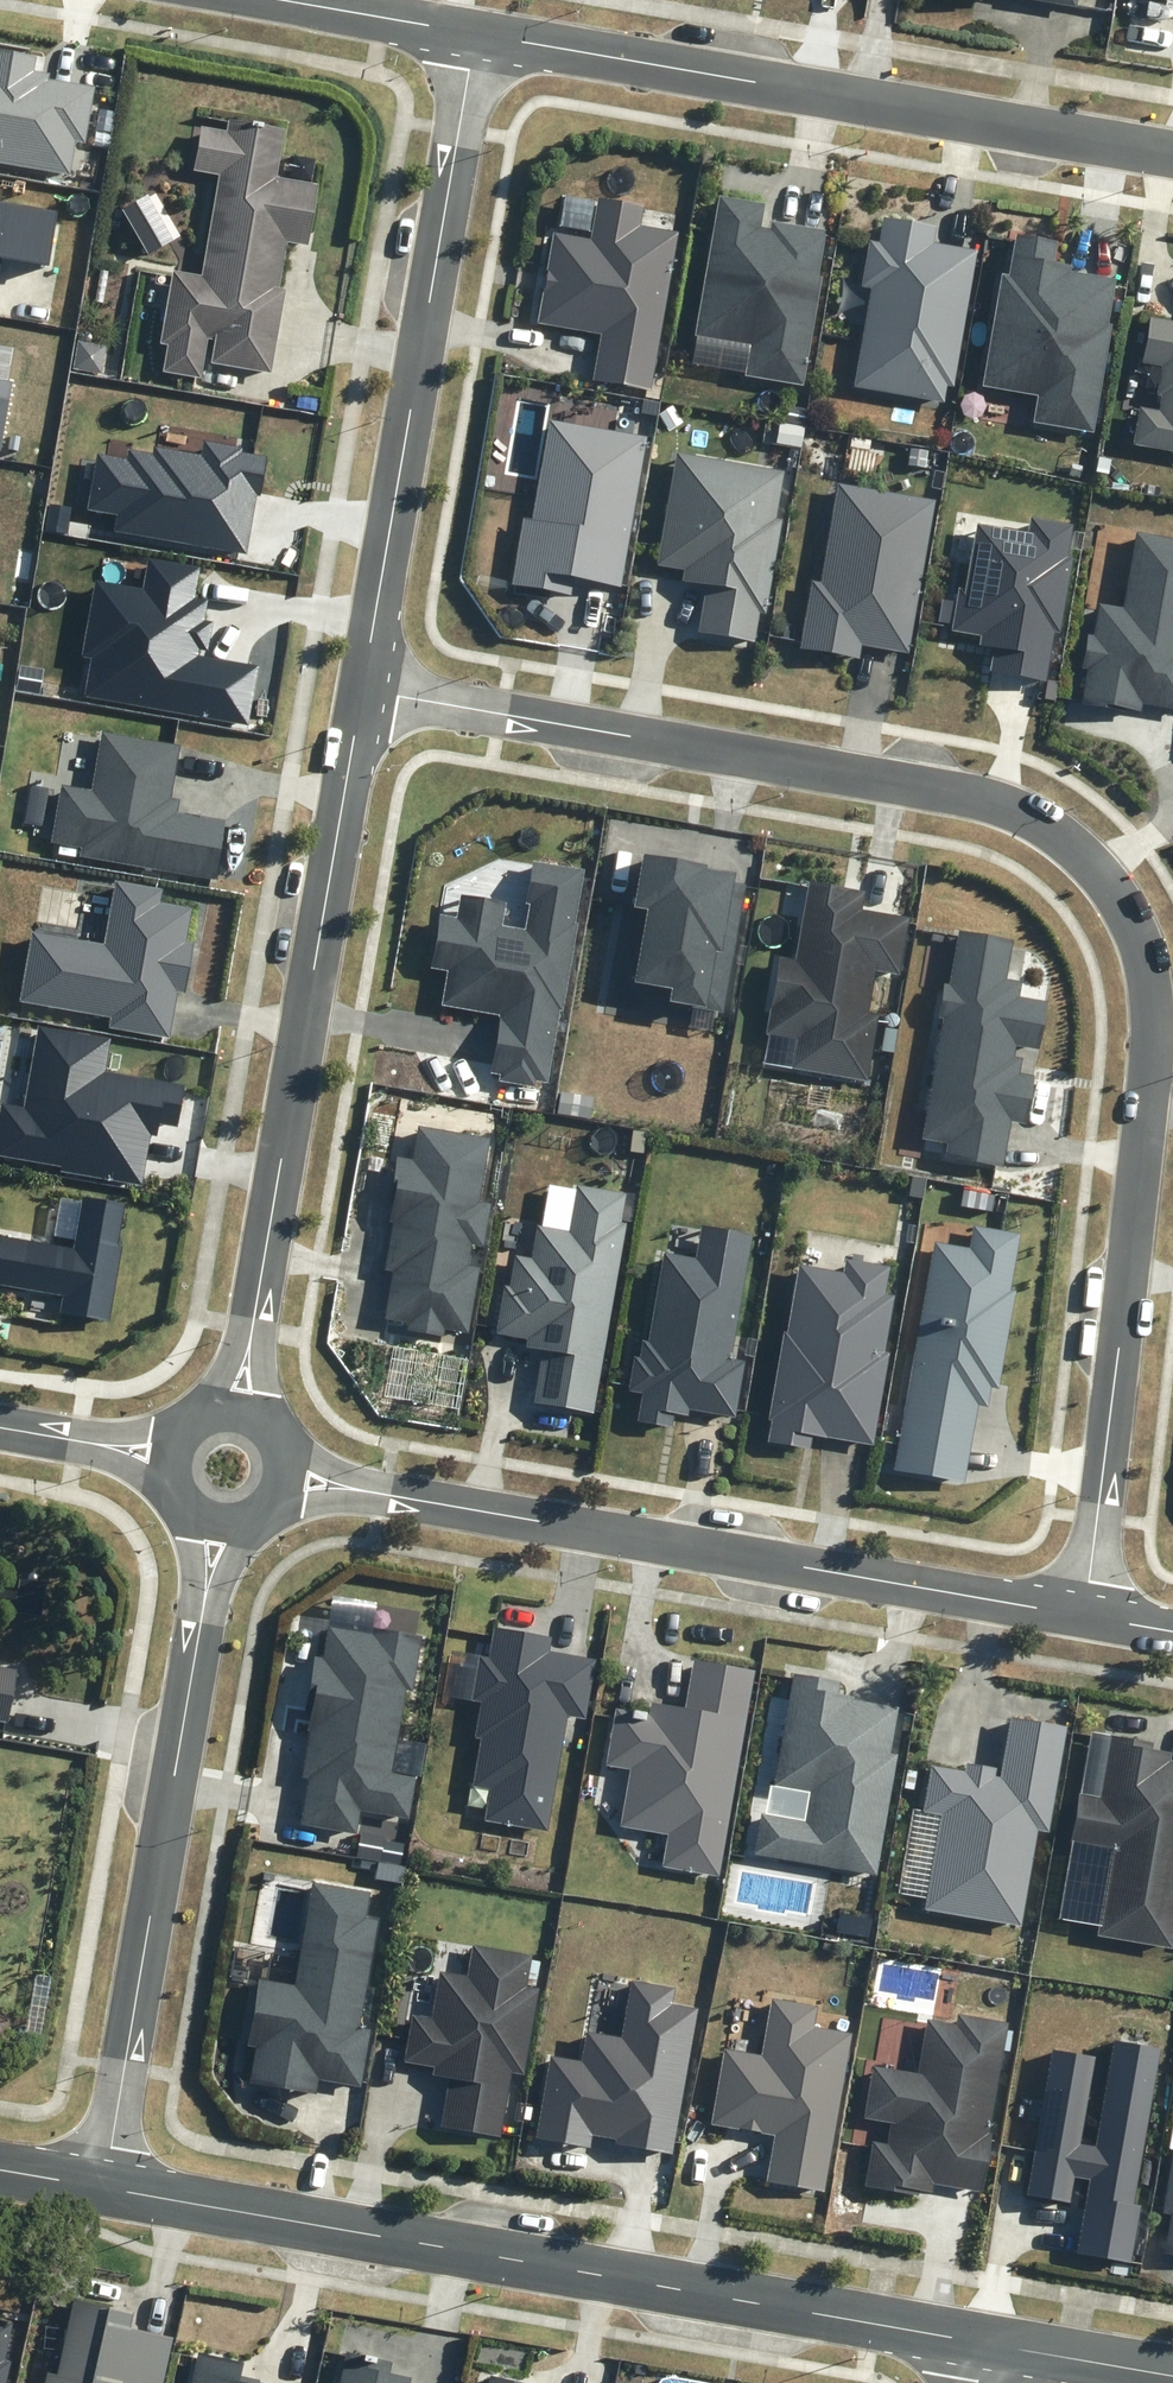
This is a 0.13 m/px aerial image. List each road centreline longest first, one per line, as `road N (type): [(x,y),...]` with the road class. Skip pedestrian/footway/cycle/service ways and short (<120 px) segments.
road 1 (residential): [(1083,1611),(1151,1059),(1147,984),(1131,924),(1095,861),(1060,829),(957,788),(367,689)]
road 2 (tertiary): [(985,2343),(103,2188)]
road 3 (residential): [(282,1472),(1083,1611)]
road 4 (residential): [(244,1420),(367,689)]
road 5 (residential): [(477,35),(1172,153)]
road 6 (residential): [(103,2188),(229,1519)]
road 7 (residential): [(367,689),(477,35)]
road 8 (residential): [(278,0),(477,35)]
road 9 (tertiary): [(1172,2376),(985,2343)]
road 10 (residential): [(183,1454),(0,1425)]

